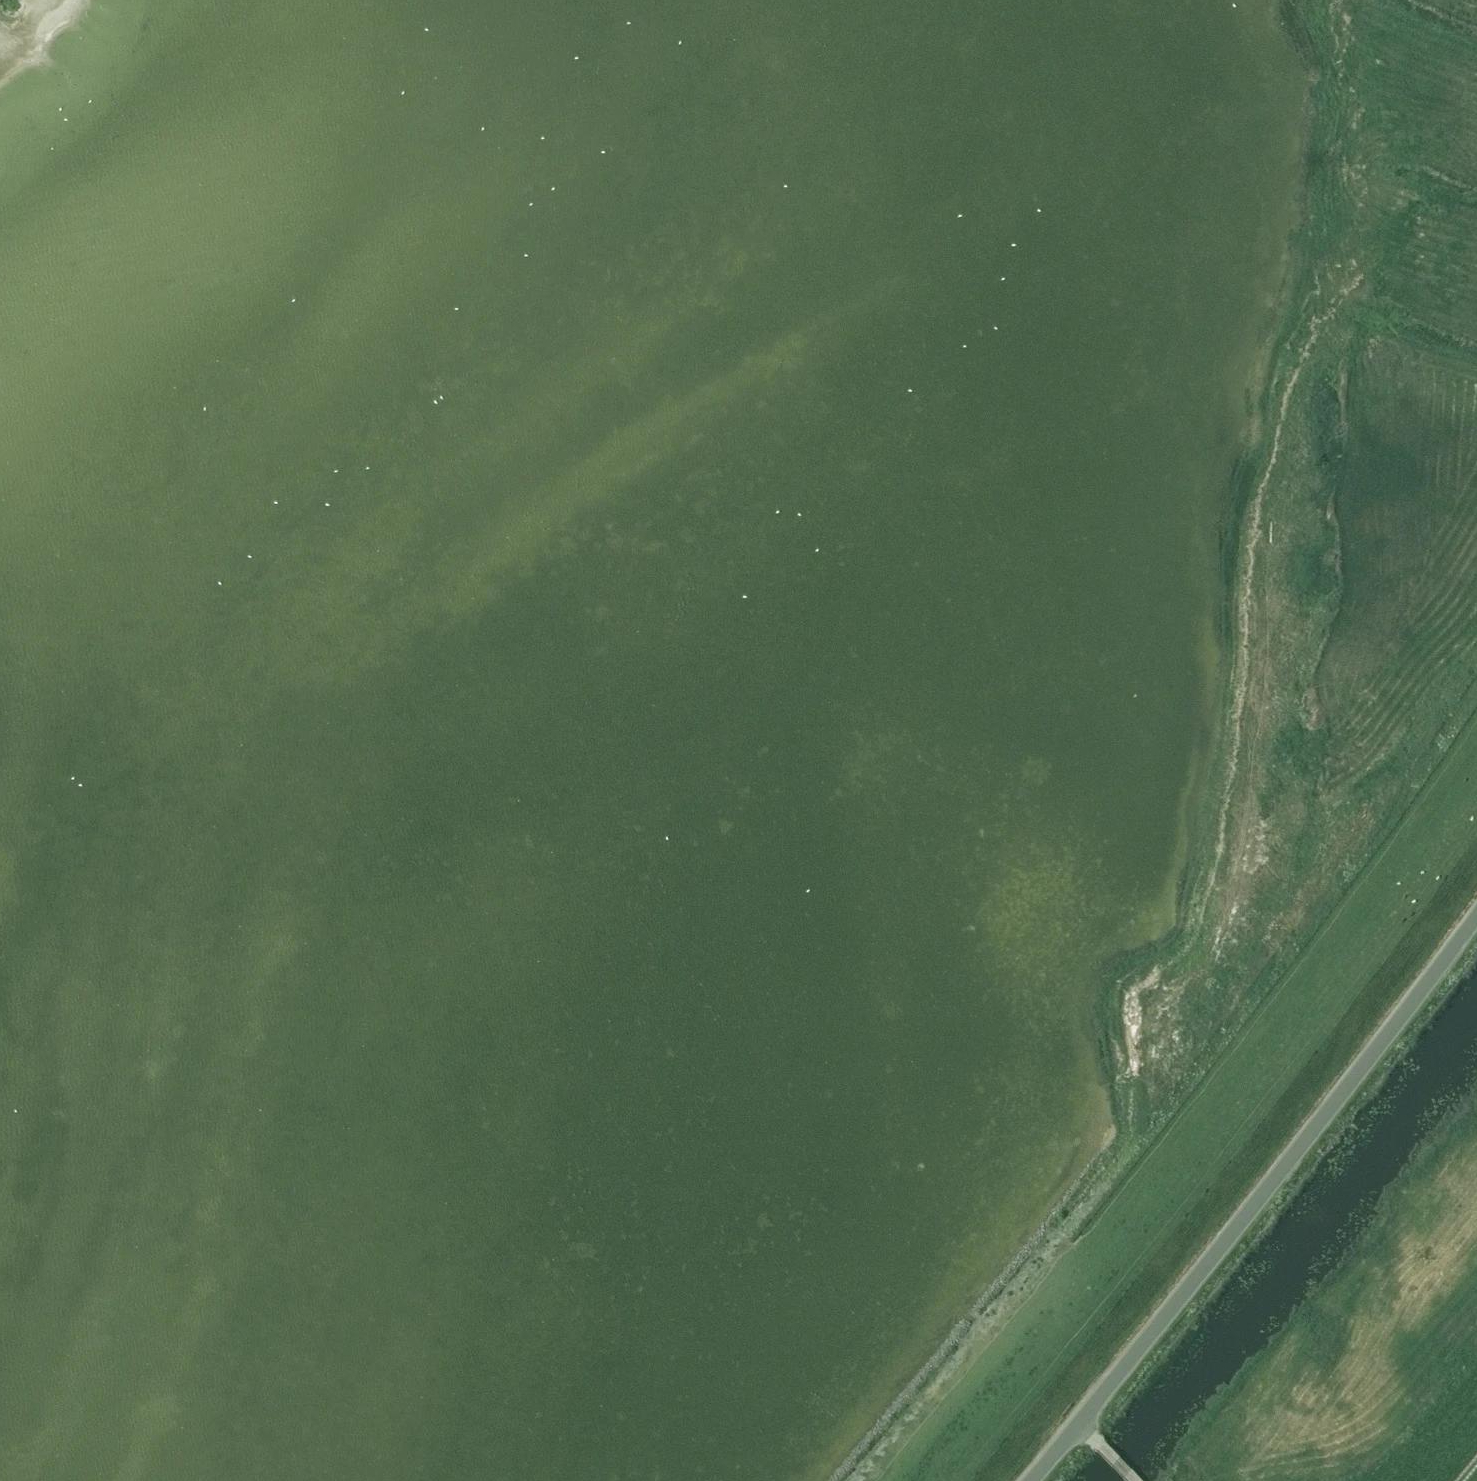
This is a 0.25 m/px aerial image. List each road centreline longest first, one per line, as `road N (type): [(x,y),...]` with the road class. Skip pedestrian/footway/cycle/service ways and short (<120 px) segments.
road 1 (tertiary): [(1027,1480),(1476,912)]

